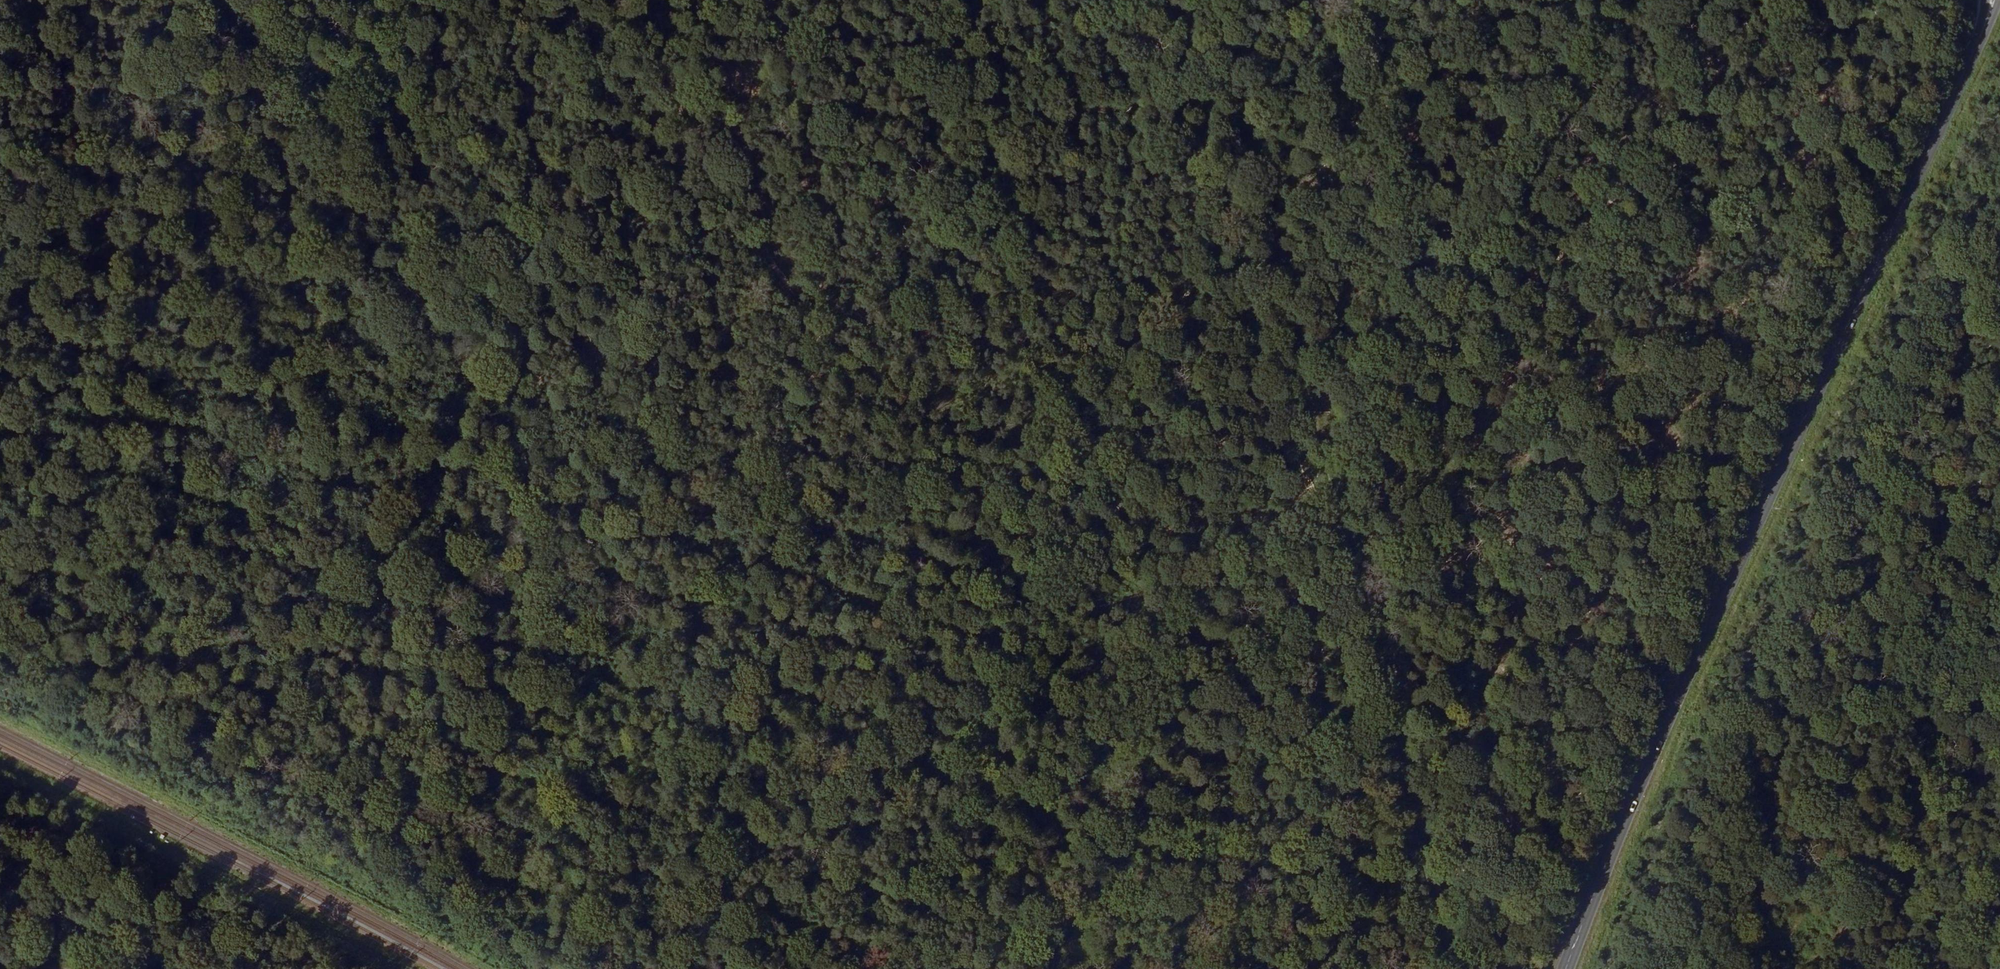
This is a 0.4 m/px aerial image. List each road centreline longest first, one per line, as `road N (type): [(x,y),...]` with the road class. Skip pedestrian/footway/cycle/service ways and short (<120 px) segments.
road 1 (tertiary): [(1569,968),(1661,739),(1989,0)]
road 2 (track): [(527,968),(509,953),(482,894),(451,866),(377,848),(348,814),(207,763),(0,663)]

